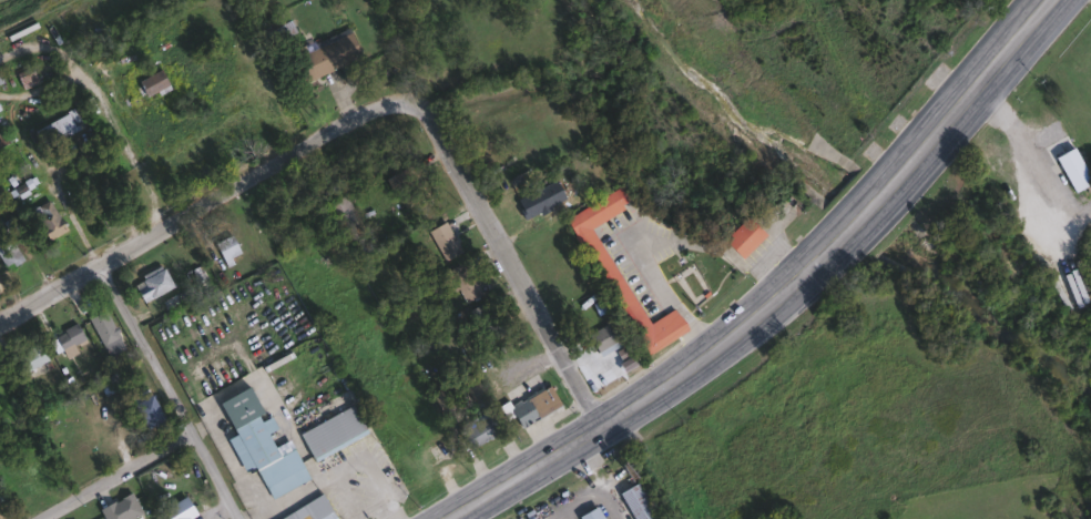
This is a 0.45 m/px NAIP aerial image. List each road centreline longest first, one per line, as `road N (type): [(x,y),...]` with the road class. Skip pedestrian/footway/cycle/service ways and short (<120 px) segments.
road 1 (residential): [(0,325),(356,115),(419,104),(600,423)]
road 2 (primary): [(1046,0),(860,216),(773,298),(652,390),(440,518)]
road 3 (residential): [(239,518),(94,268)]
road 4 (residential): [(36,518),(192,430)]

